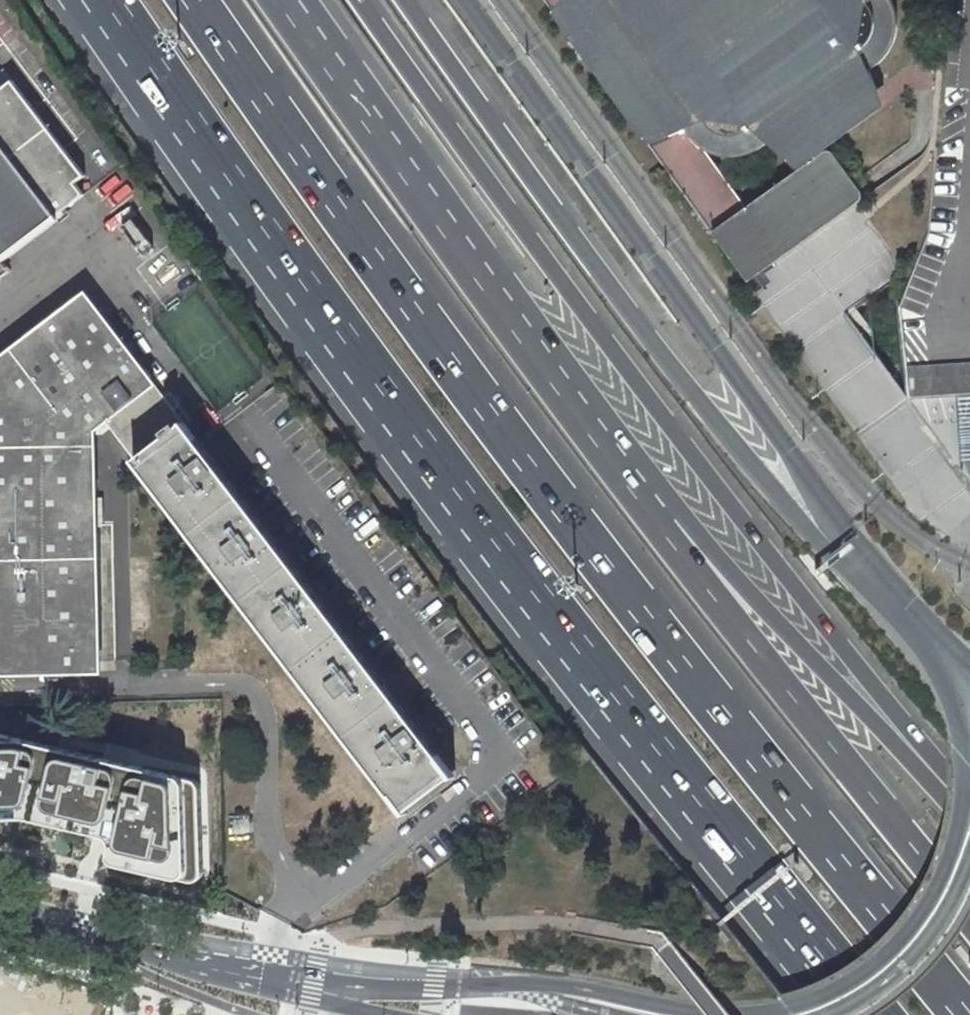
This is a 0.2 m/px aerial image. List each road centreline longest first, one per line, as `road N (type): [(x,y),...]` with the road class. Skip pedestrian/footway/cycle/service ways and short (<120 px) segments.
road 1 (trunk): [(962,1014),(563,514),(194,0)]
road 2 (trunk): [(105,0),(261,225),(822,954)]
road 3 (primary): [(110,945),(310,976),(432,984),(555,978),(694,1009),(790,1004),(856,975),(910,927),(945,871),(969,768)]
road 4 (trunk): [(969,800),(767,557),(366,0)]
road 5 (trunk): [(893,599),(742,453),(406,0)]
road 6 (primary): [(893,599),(468,0)]
road 7 (trunk): [(665,525),(293,0)]
road 8 (trunk): [(969,912),(665,525)]
road 9 (trunk): [(969,820),(712,555),(665,525)]
road 10 (primary): [(110,945),(355,1004)]
road 11 (primary): [(969,754),(969,730),(893,599)]

